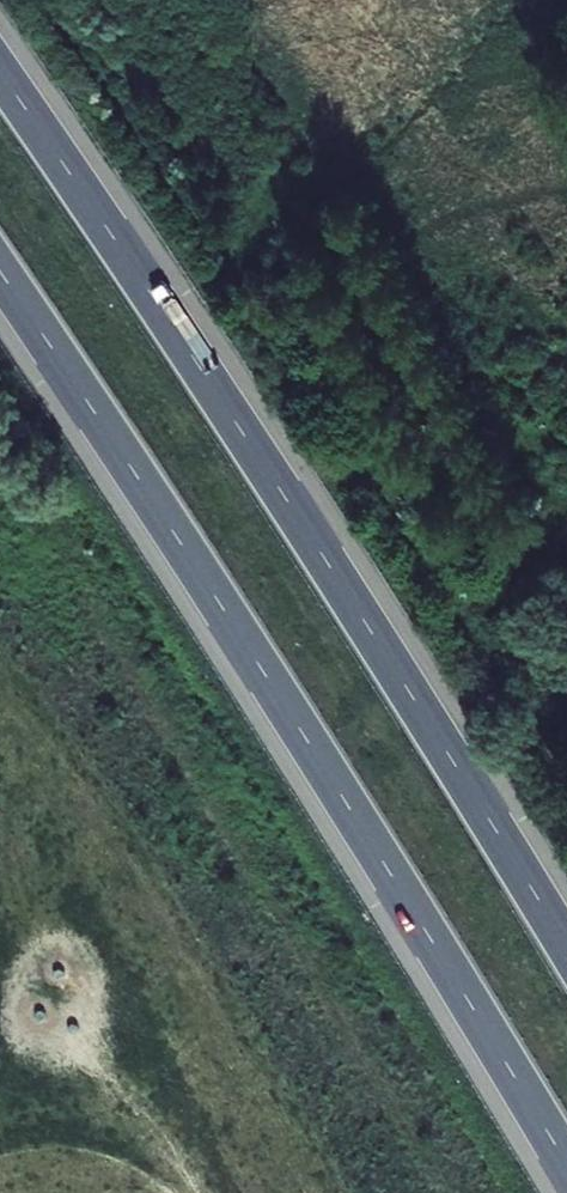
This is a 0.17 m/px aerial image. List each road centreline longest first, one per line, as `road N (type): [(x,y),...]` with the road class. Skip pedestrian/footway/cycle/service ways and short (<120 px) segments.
road 1 (motorway): [(0,273),(272,687),(566,1166)]
road 2 (motorway): [(566,947),(284,496),(0,72)]
road 3 (track): [(566,837),(27,0)]

